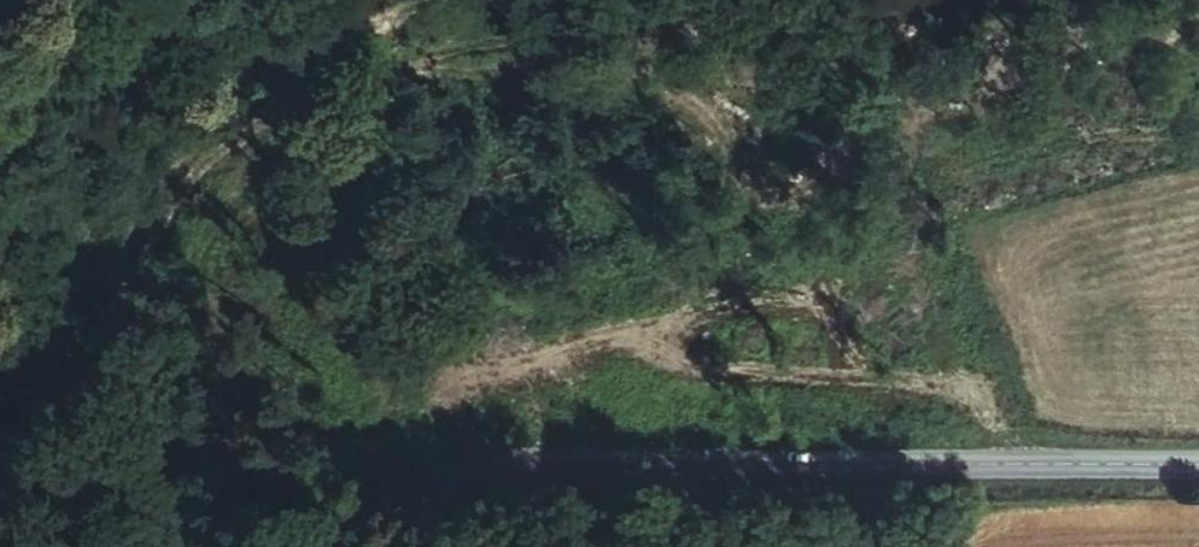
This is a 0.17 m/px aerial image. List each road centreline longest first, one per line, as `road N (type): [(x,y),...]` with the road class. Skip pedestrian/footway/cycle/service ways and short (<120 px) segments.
road 1 (tertiary): [(290,546),(415,480),(1019,463)]
road 2 (track): [(409,0),(272,81),(147,269),(60,373),(0,413)]
road 3 (tertiary): [(1198,464),(1019,463)]

